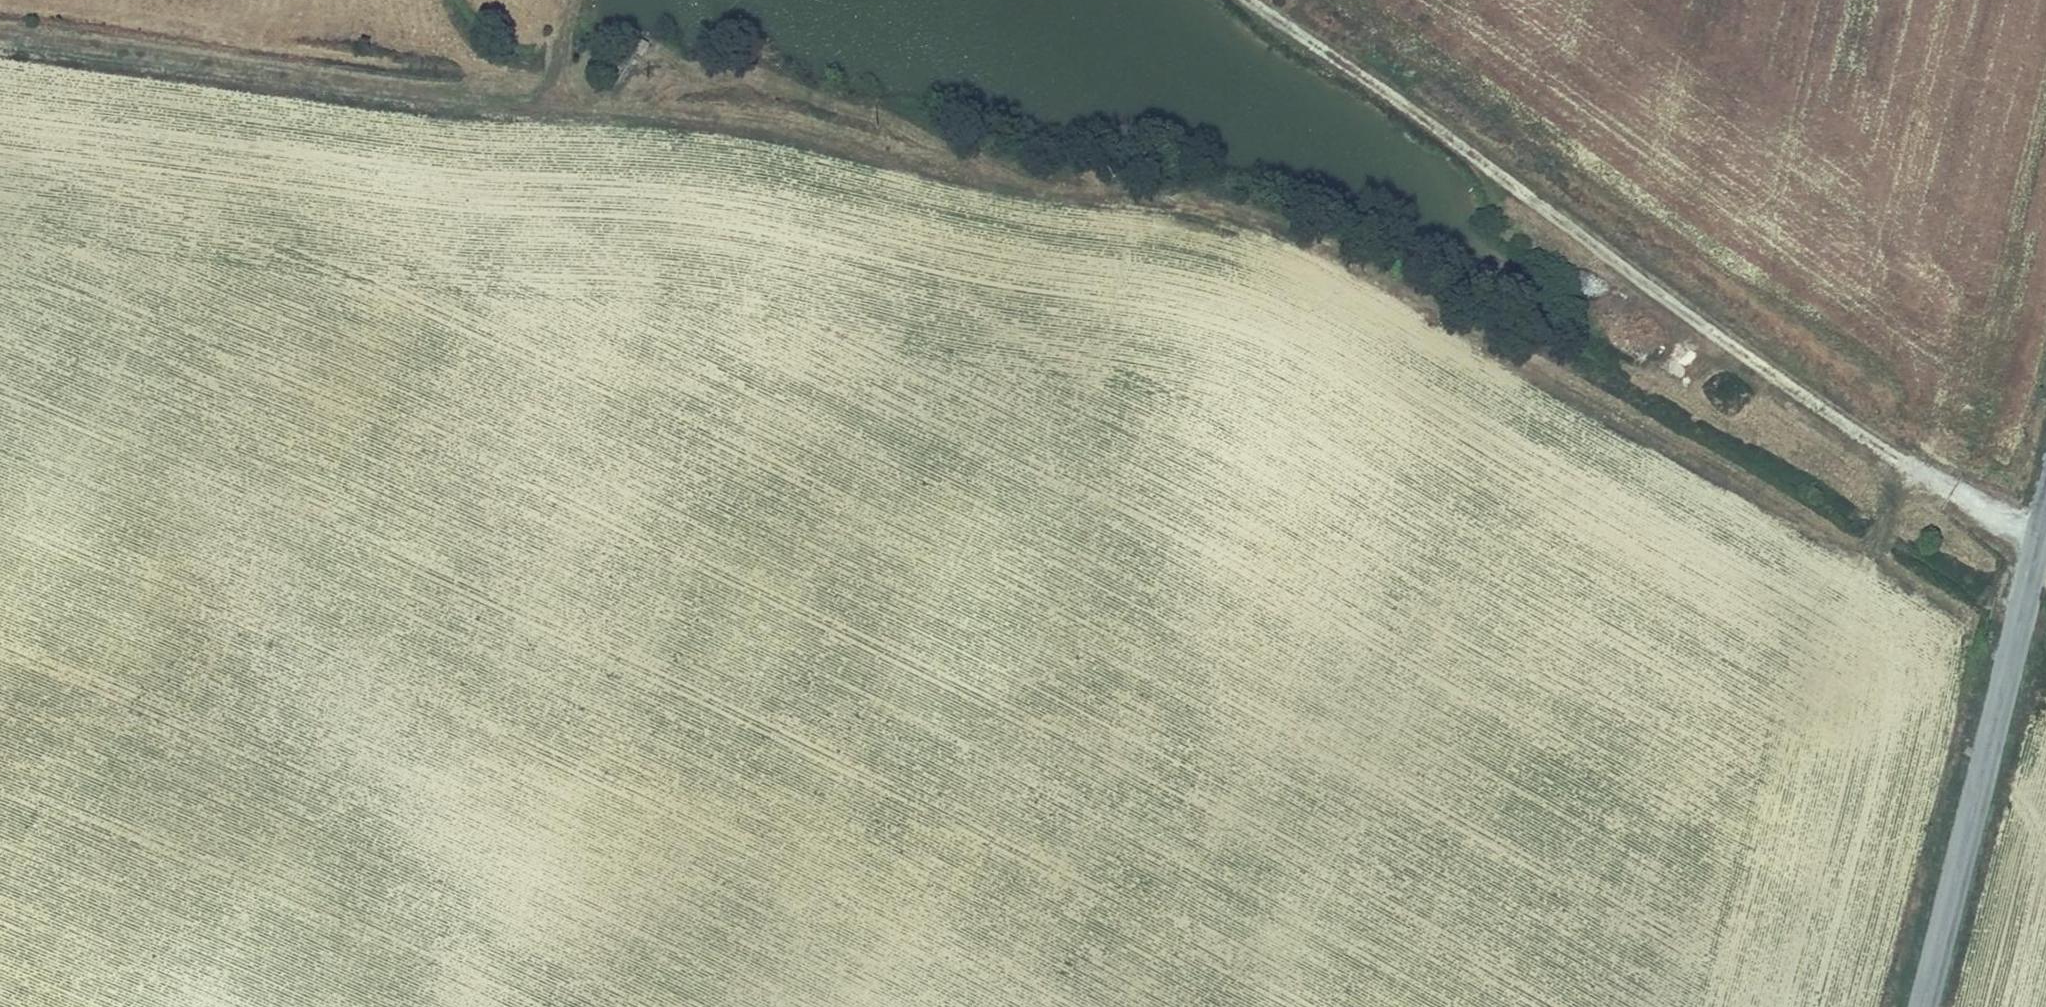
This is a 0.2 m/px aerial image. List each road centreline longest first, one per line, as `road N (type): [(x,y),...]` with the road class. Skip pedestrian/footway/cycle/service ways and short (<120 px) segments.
road 1 (tertiary): [(1921,1006),(2045,516)]

